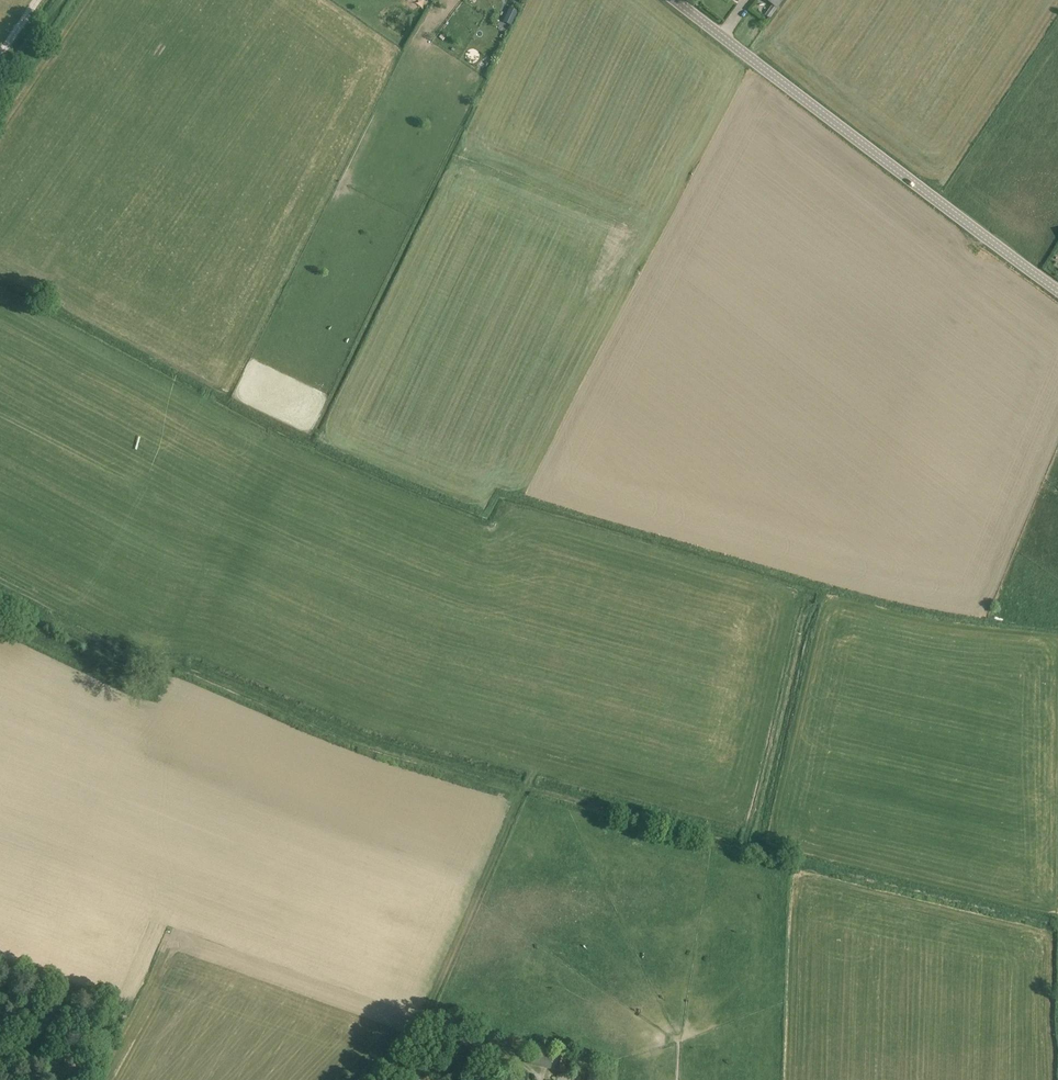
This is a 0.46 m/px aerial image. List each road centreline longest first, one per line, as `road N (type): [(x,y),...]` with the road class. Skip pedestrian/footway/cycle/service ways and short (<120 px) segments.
road 1 (tertiary): [(1057,292),(674,0)]
road 2 (track): [(452,0),(369,74),(315,178)]

